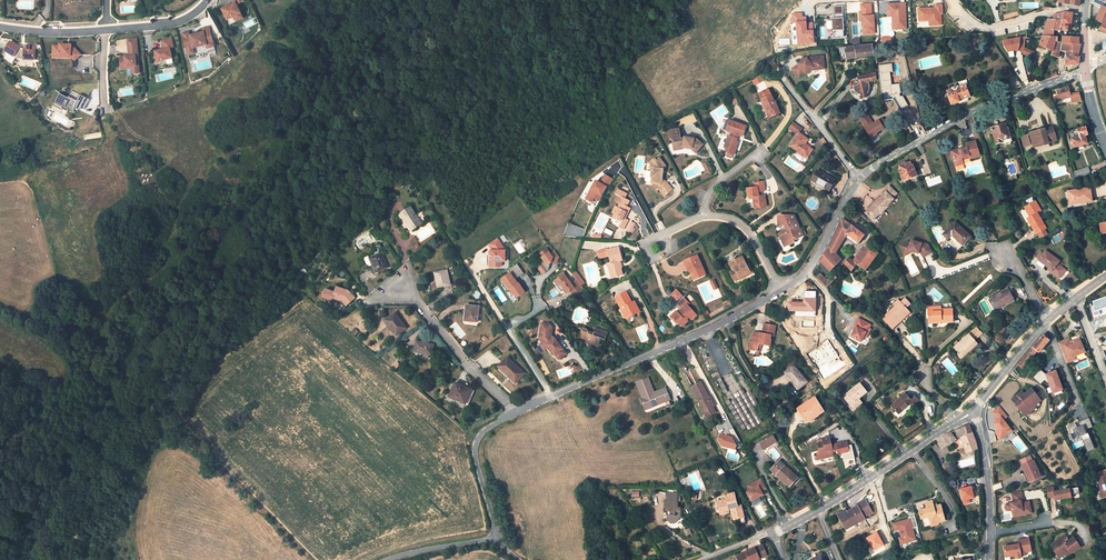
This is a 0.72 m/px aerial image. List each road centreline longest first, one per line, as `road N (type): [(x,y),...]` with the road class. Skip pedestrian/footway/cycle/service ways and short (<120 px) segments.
road 1 (residential): [(517,412),(779,290)]
road 2 (residential): [(858,175),(982,107),(1085,72)]
road 3 (residential): [(956,421),(771,531)]
road 4 (residential): [(402,284),(517,412)]
road 5 (residential): [(500,536),(475,455),(478,437),(517,412)]
road 6 (residential): [(779,290),(812,261),(858,175)]
road 7 (residential): [(779,70),(858,175)]
road 8 (residential): [(989,534),(988,476),(973,411)]

